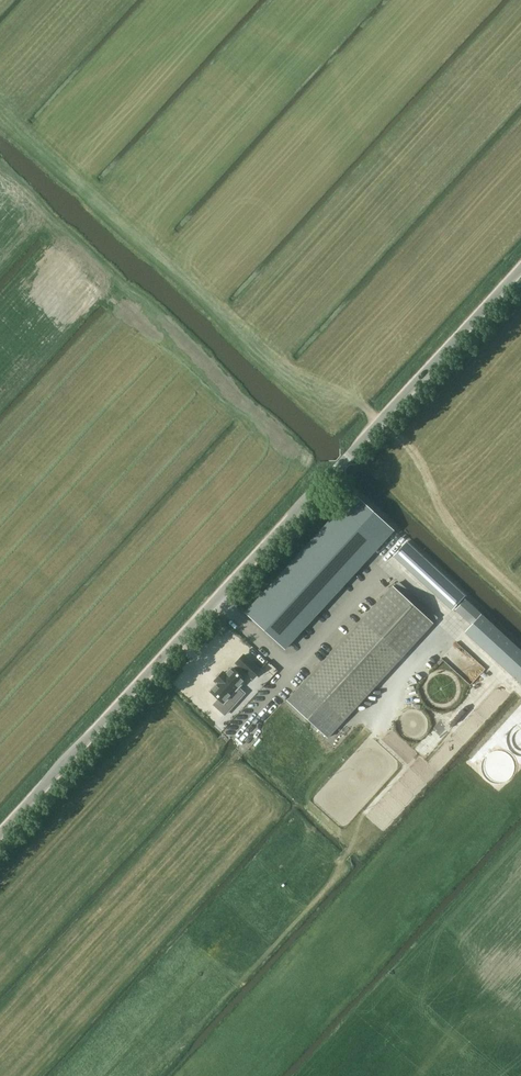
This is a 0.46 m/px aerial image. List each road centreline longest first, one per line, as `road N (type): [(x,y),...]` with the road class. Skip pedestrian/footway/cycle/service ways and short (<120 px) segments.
road 1 (unclassified): [(0,832),(520,269)]
road 2 (track): [(0,116),(301,384),(358,404),(411,452),(448,526),(520,596)]

